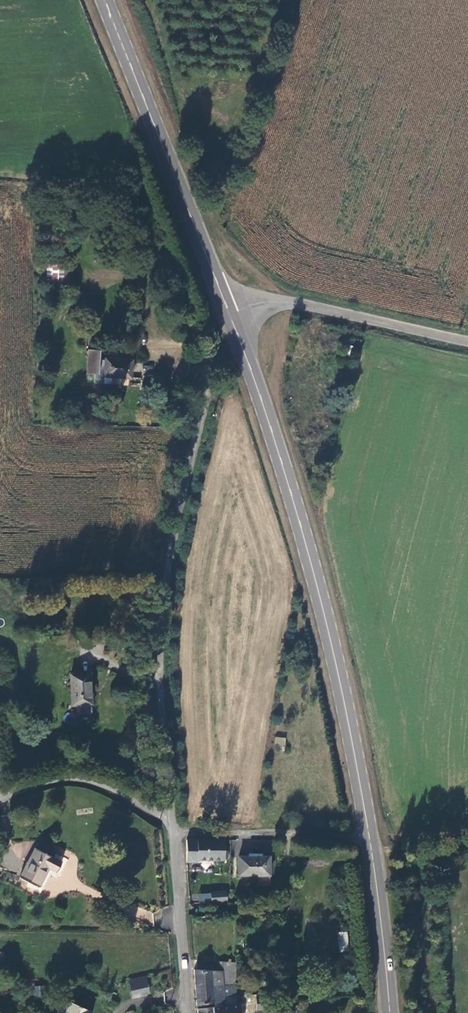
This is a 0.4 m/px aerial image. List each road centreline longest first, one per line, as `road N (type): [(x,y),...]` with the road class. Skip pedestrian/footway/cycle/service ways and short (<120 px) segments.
road 1 (secondary): [(239,336),(329,631),(370,838),(388,1012)]
road 2 (unclassified): [(239,336),(213,373),(171,602),(170,820)]
road 3 (secondary): [(104,0),(225,303)]
road 4 (unclassified): [(225,303),(296,304),(467,343)]
road 5 (unclassified): [(170,820),(187,1012)]
road 6 (unclassified): [(170,820),(97,783),(69,779),(0,798)]

